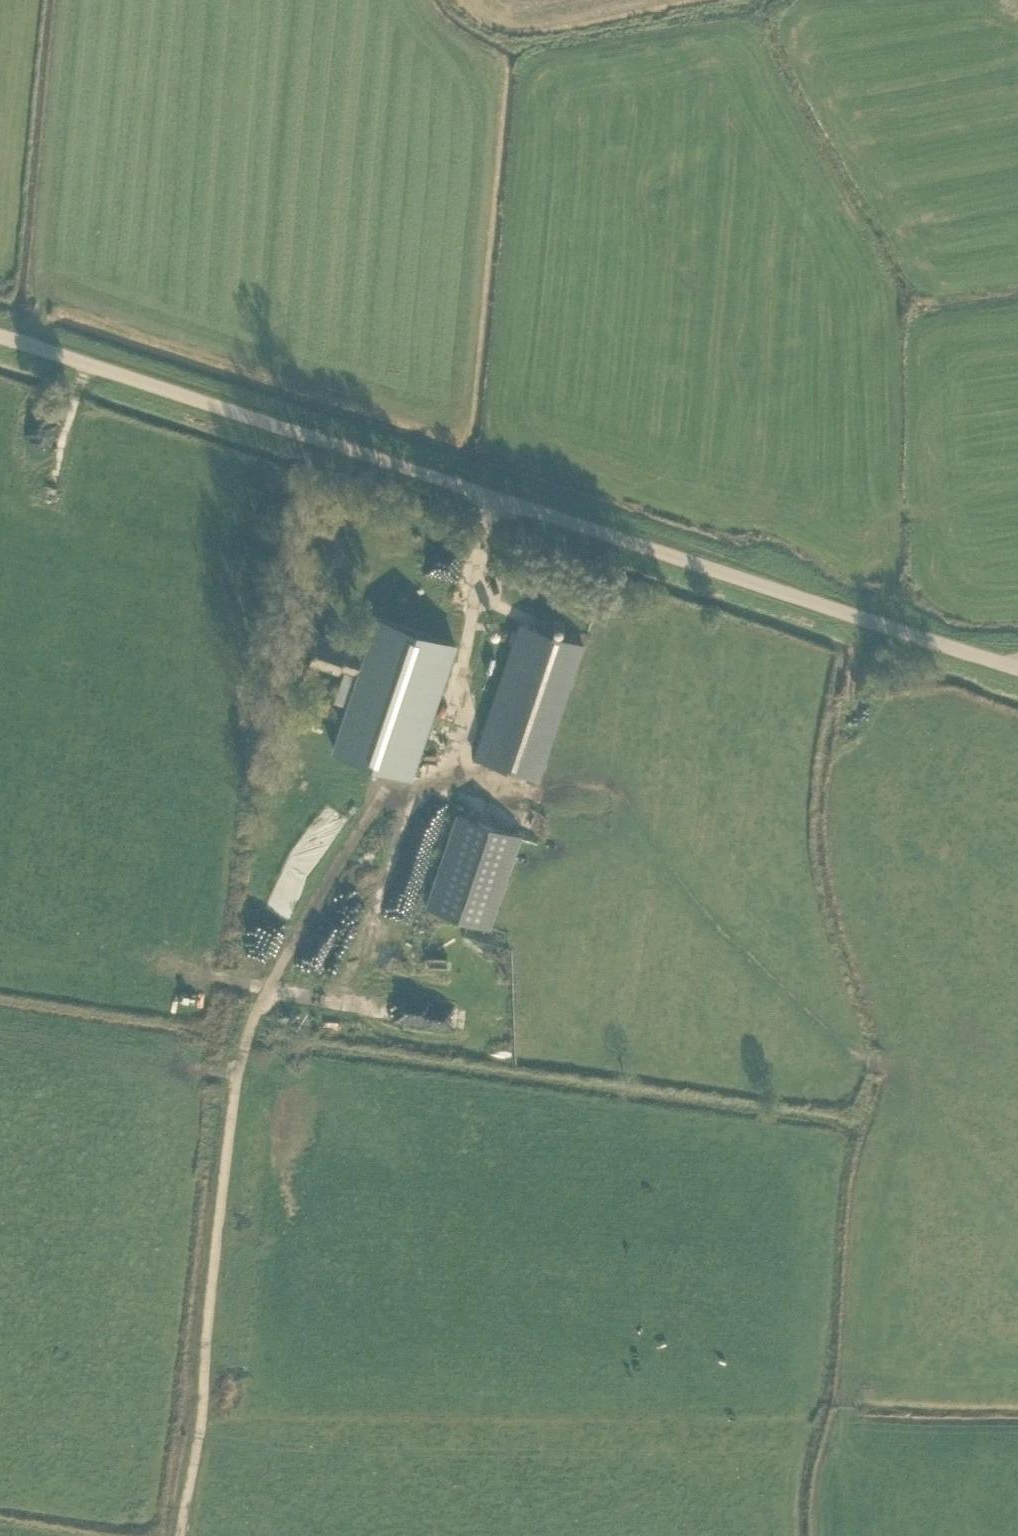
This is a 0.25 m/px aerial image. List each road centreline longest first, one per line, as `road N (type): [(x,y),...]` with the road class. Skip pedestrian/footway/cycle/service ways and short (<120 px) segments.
road 1 (unclassified): [(1017,672),(0,339)]

